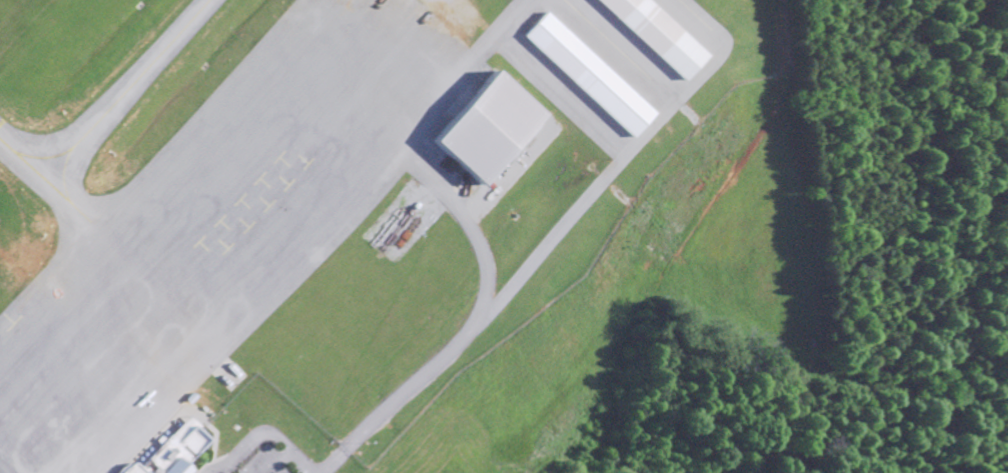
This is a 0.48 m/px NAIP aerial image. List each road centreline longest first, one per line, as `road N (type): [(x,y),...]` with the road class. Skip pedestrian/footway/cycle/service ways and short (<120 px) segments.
road 1 (residential): [(311,472),(269,435),(252,435),(215,472)]

